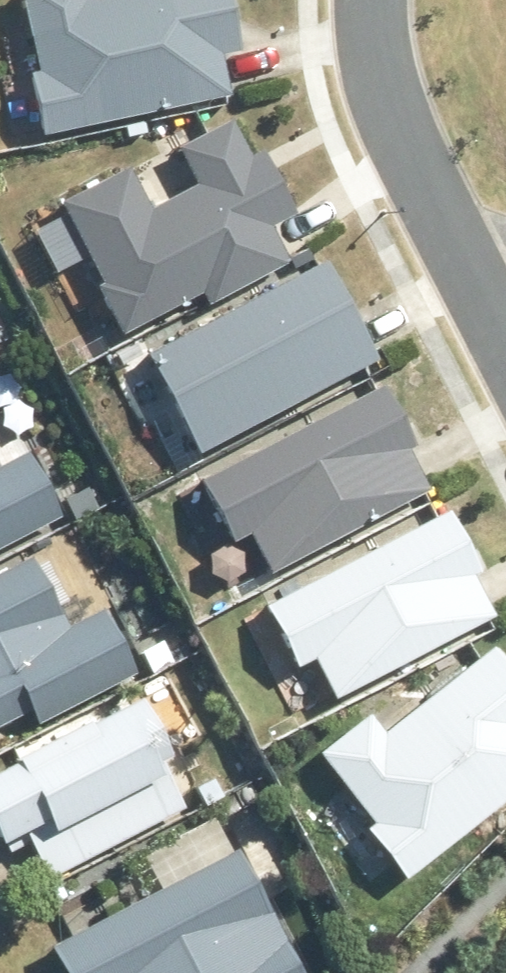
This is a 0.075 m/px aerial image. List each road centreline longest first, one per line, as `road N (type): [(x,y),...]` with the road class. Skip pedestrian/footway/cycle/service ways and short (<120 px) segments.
road 1 (residential): [(366,0),(397,135),(505,352)]

